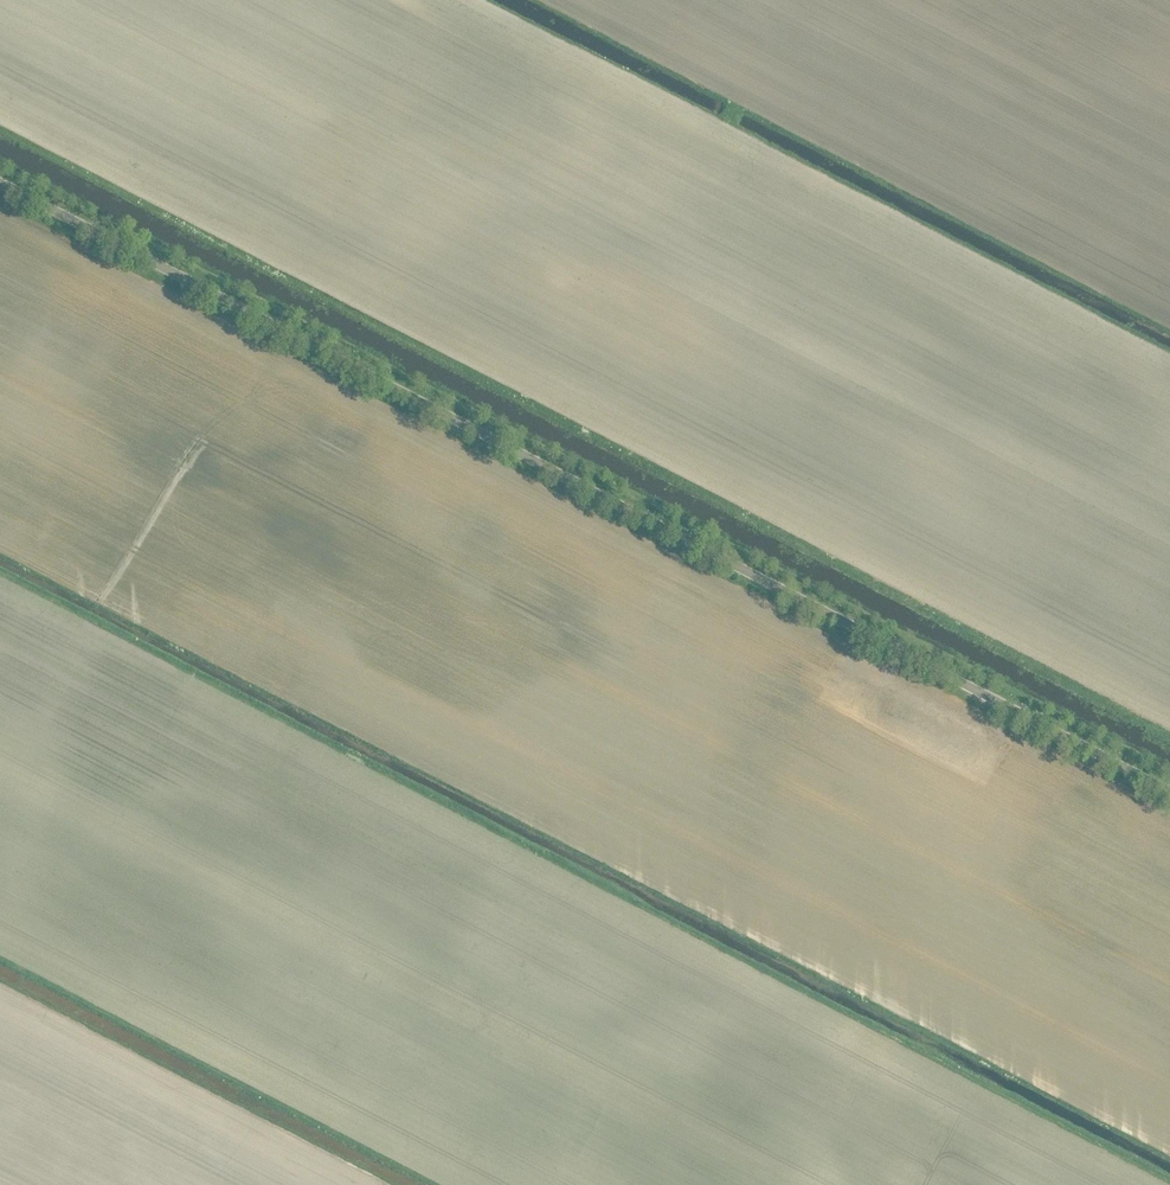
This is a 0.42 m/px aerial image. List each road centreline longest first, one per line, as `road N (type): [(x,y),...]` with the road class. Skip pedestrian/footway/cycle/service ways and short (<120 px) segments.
road 1 (tertiary): [(1169,791),(0,175)]

